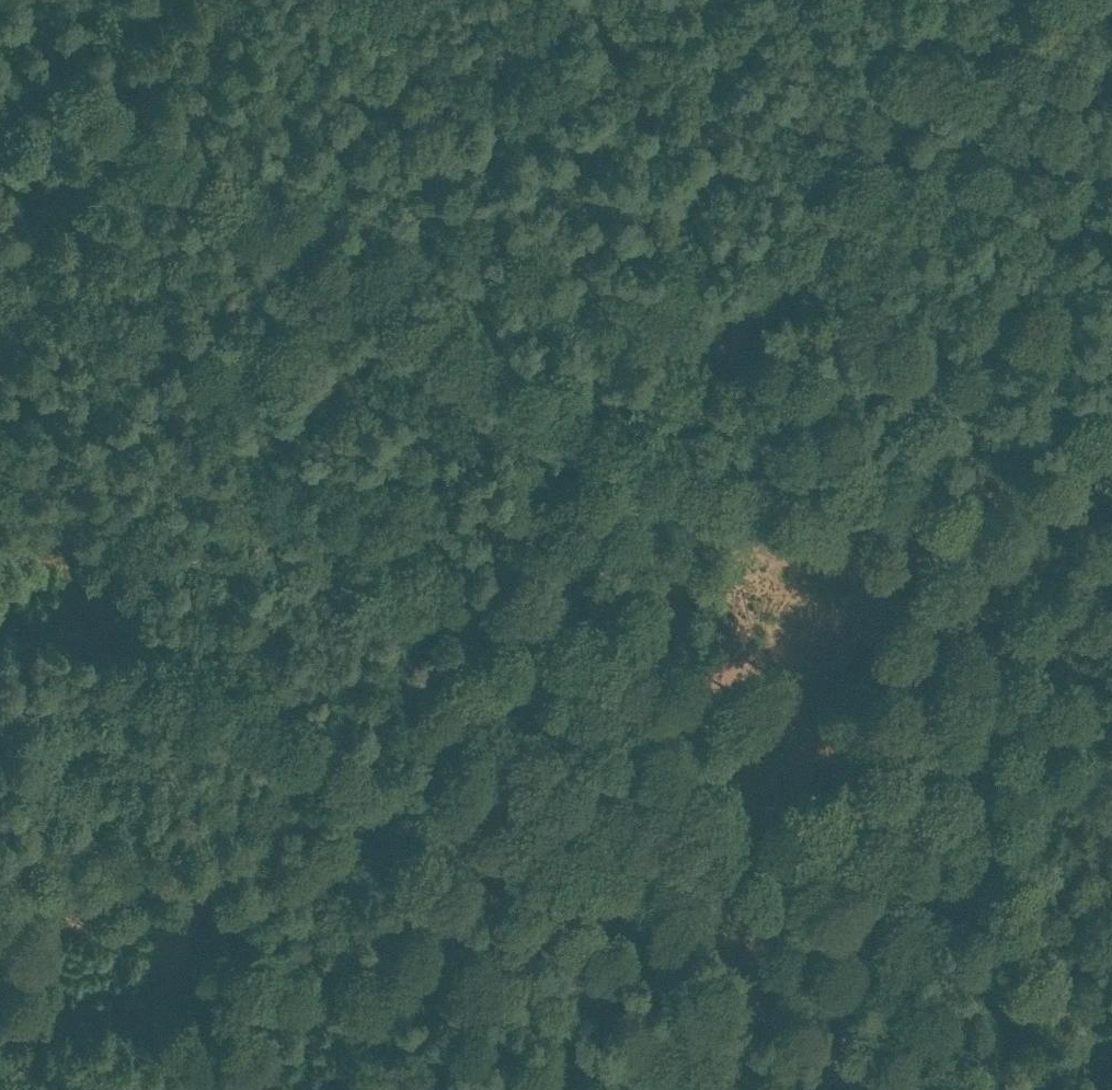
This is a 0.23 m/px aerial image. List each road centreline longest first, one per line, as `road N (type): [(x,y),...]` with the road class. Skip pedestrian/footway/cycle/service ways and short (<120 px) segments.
road 1 (track): [(130,0),(0,195)]

